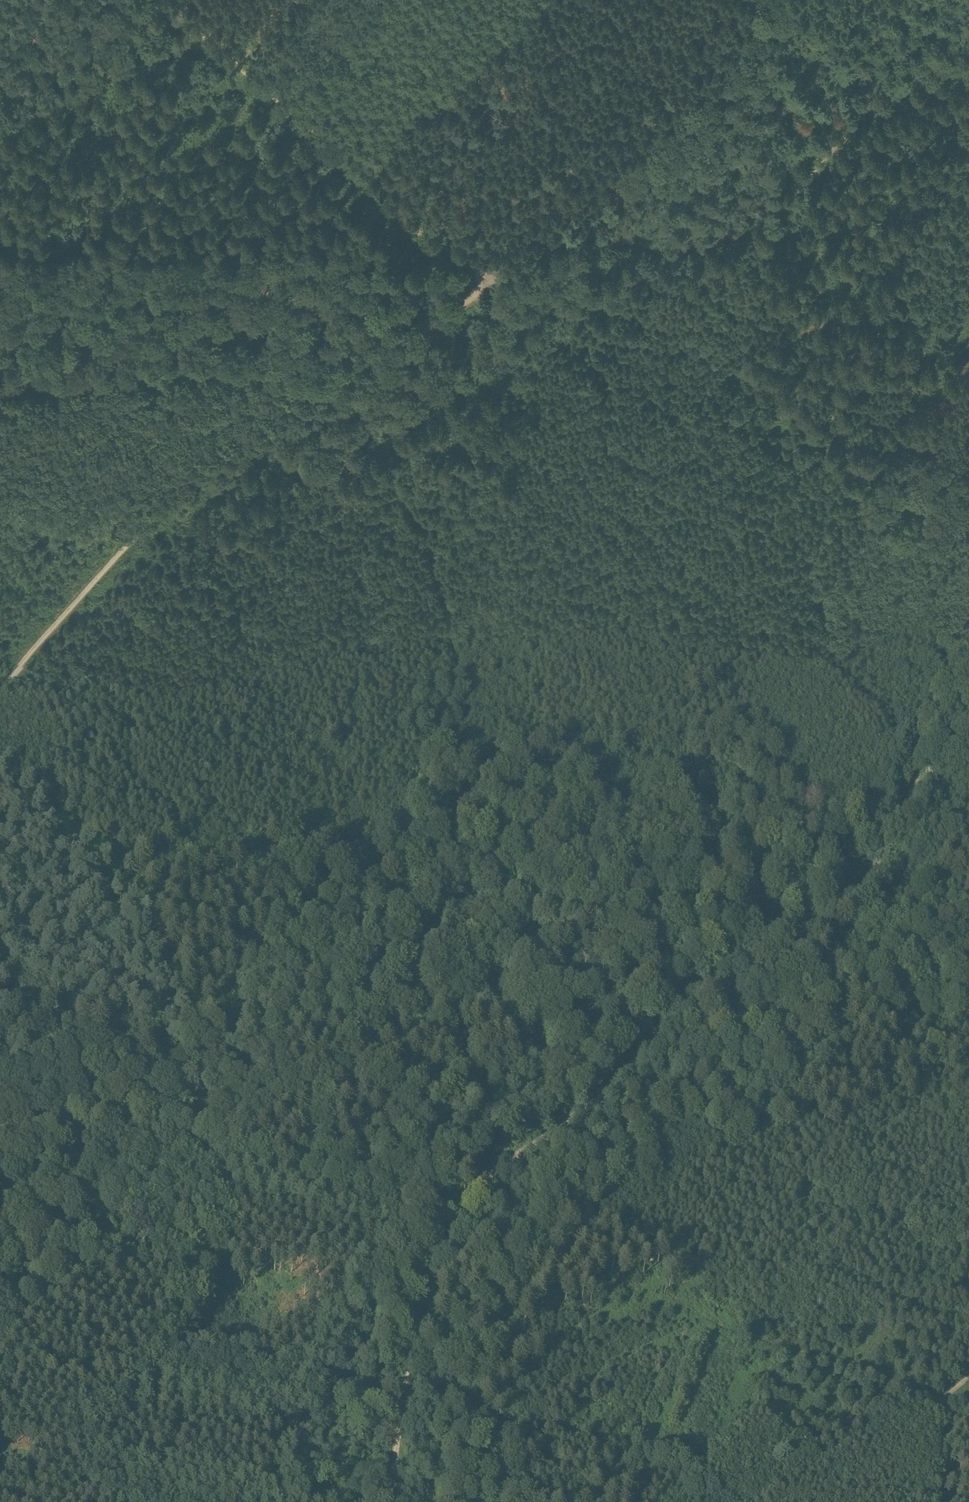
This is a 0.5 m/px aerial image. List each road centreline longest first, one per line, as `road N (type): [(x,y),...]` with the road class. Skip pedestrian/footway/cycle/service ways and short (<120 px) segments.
road 1 (track): [(968,736),(922,778),(849,891),(717,970),(591,1100),(511,1154),(482,1187),(456,1229),(429,1305),(402,1417),(396,1501)]
road 2 (track): [(167,1061),(221,999),(269,962),(418,980),(451,973),(532,949),(596,899),(770,860),(823,823),(877,754),(968,714)]
road 3 (track): [(0,1000),(118,1034),(167,1061),(214,1161),(218,1202),(184,1304),(150,1360),(89,1418),(86,1454),(125,1501)]
road 4 (track): [(489,281),(575,240),(703,246),(752,227),(787,205),(881,90),(968,45)]
road 5 (track): [(365,385),(326,414),(216,468),(130,548),(0,692)]
road 6 (track): [(162,0),(313,126),(406,222),(489,281)]
road 7 (track): [(0,393),(139,366),(217,364),(365,385)]
road 8 (track): [(941,1402),(654,1300)]
road 9 (track): [(527,1501),(514,1451),(477,1397),(447,1251)]
road 10 (track): [(968,1378),(941,1402),(754,1501)]
road 11 (track): [(365,385),(489,281)]

